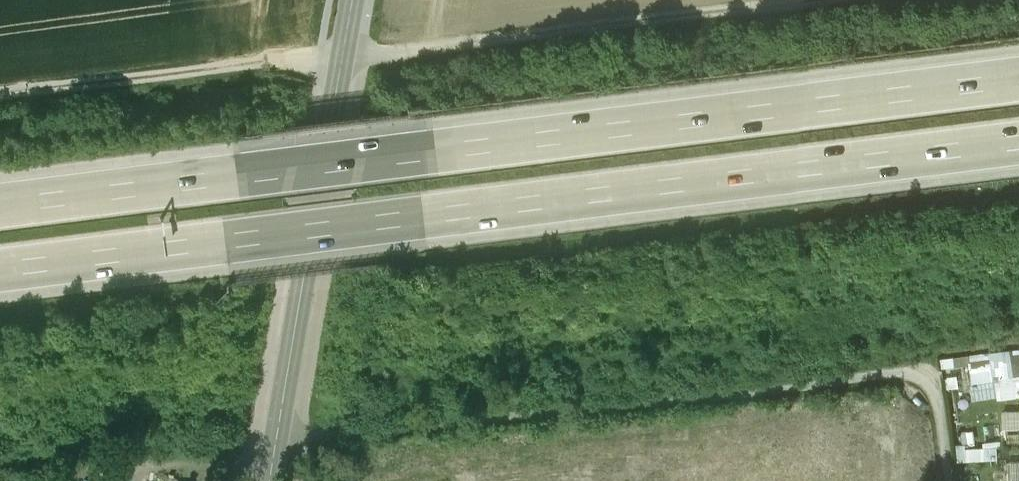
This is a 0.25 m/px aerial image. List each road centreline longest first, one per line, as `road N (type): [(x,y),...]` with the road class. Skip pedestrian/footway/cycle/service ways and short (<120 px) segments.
road 1 (motorway): [(0,268),(1018,138)]
road 2 (motorway): [(1018,75),(0,201)]
road 3 (track): [(855,0),(0,103)]
road 4 (track): [(948,480),(938,408),(920,379),(881,374),(277,445)]
road 5 (tertiary): [(271,480),(354,0)]

